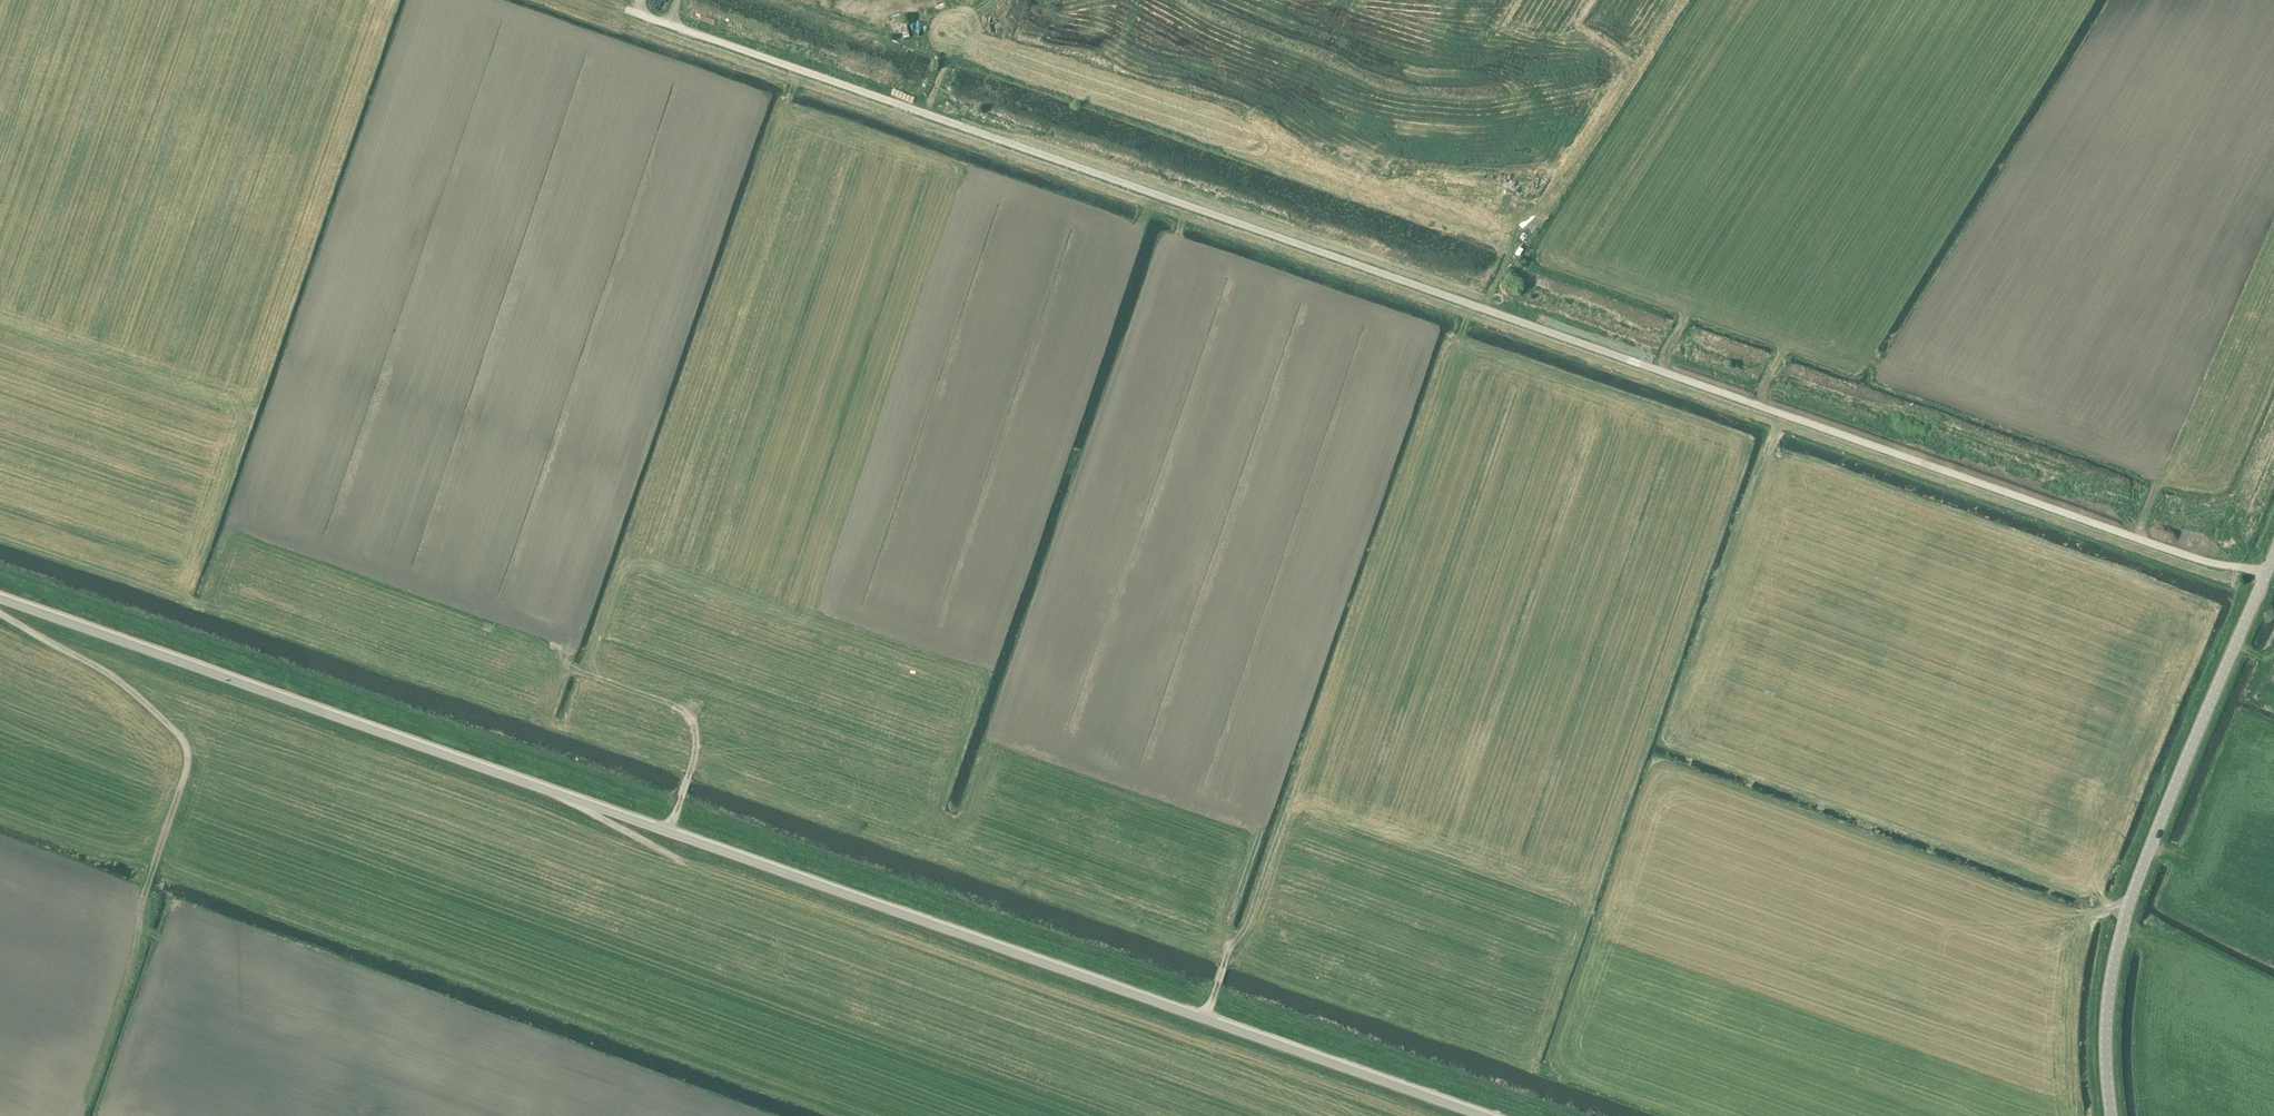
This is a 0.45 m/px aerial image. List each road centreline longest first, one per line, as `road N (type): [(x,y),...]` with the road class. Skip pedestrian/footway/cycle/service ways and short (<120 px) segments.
road 1 (unclassified): [(1488,1115),(0,598)]
road 2 (tertiary): [(2110,1115),(2106,1007),(2128,903),(2273,554)]

